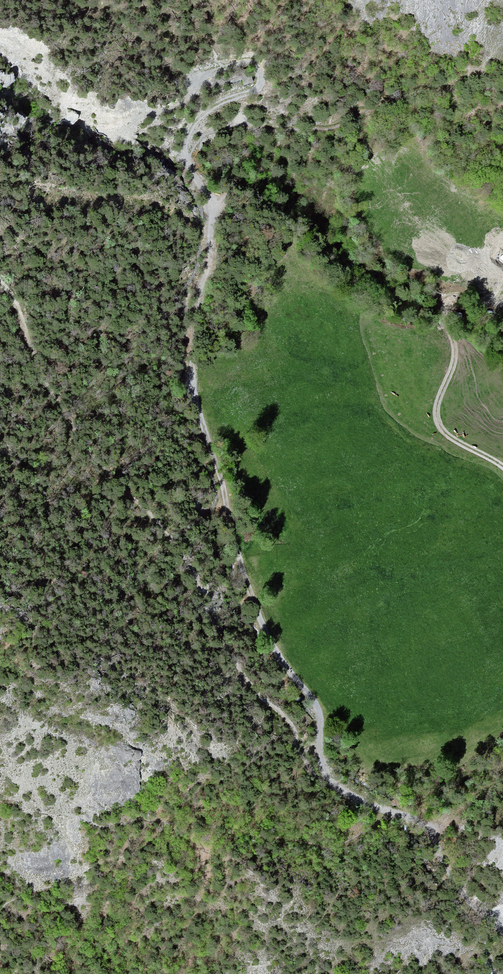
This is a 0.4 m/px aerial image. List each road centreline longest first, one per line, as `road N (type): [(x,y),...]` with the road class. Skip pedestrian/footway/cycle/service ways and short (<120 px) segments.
road 1 (track): [(336,787),(326,772),(315,701),(274,651),(243,572),(192,384),(211,271),(210,192),(189,169)]
road 2 (track): [(189,169),(194,126),(260,93),(263,77),(252,60),(222,65),(165,114),(109,139)]
road 3 (track): [(502,471),(451,440),(437,409),(452,351),(442,318),(456,297),(502,310)]
road 4 (track): [(502,931),(467,899),(420,820),(336,787)]

